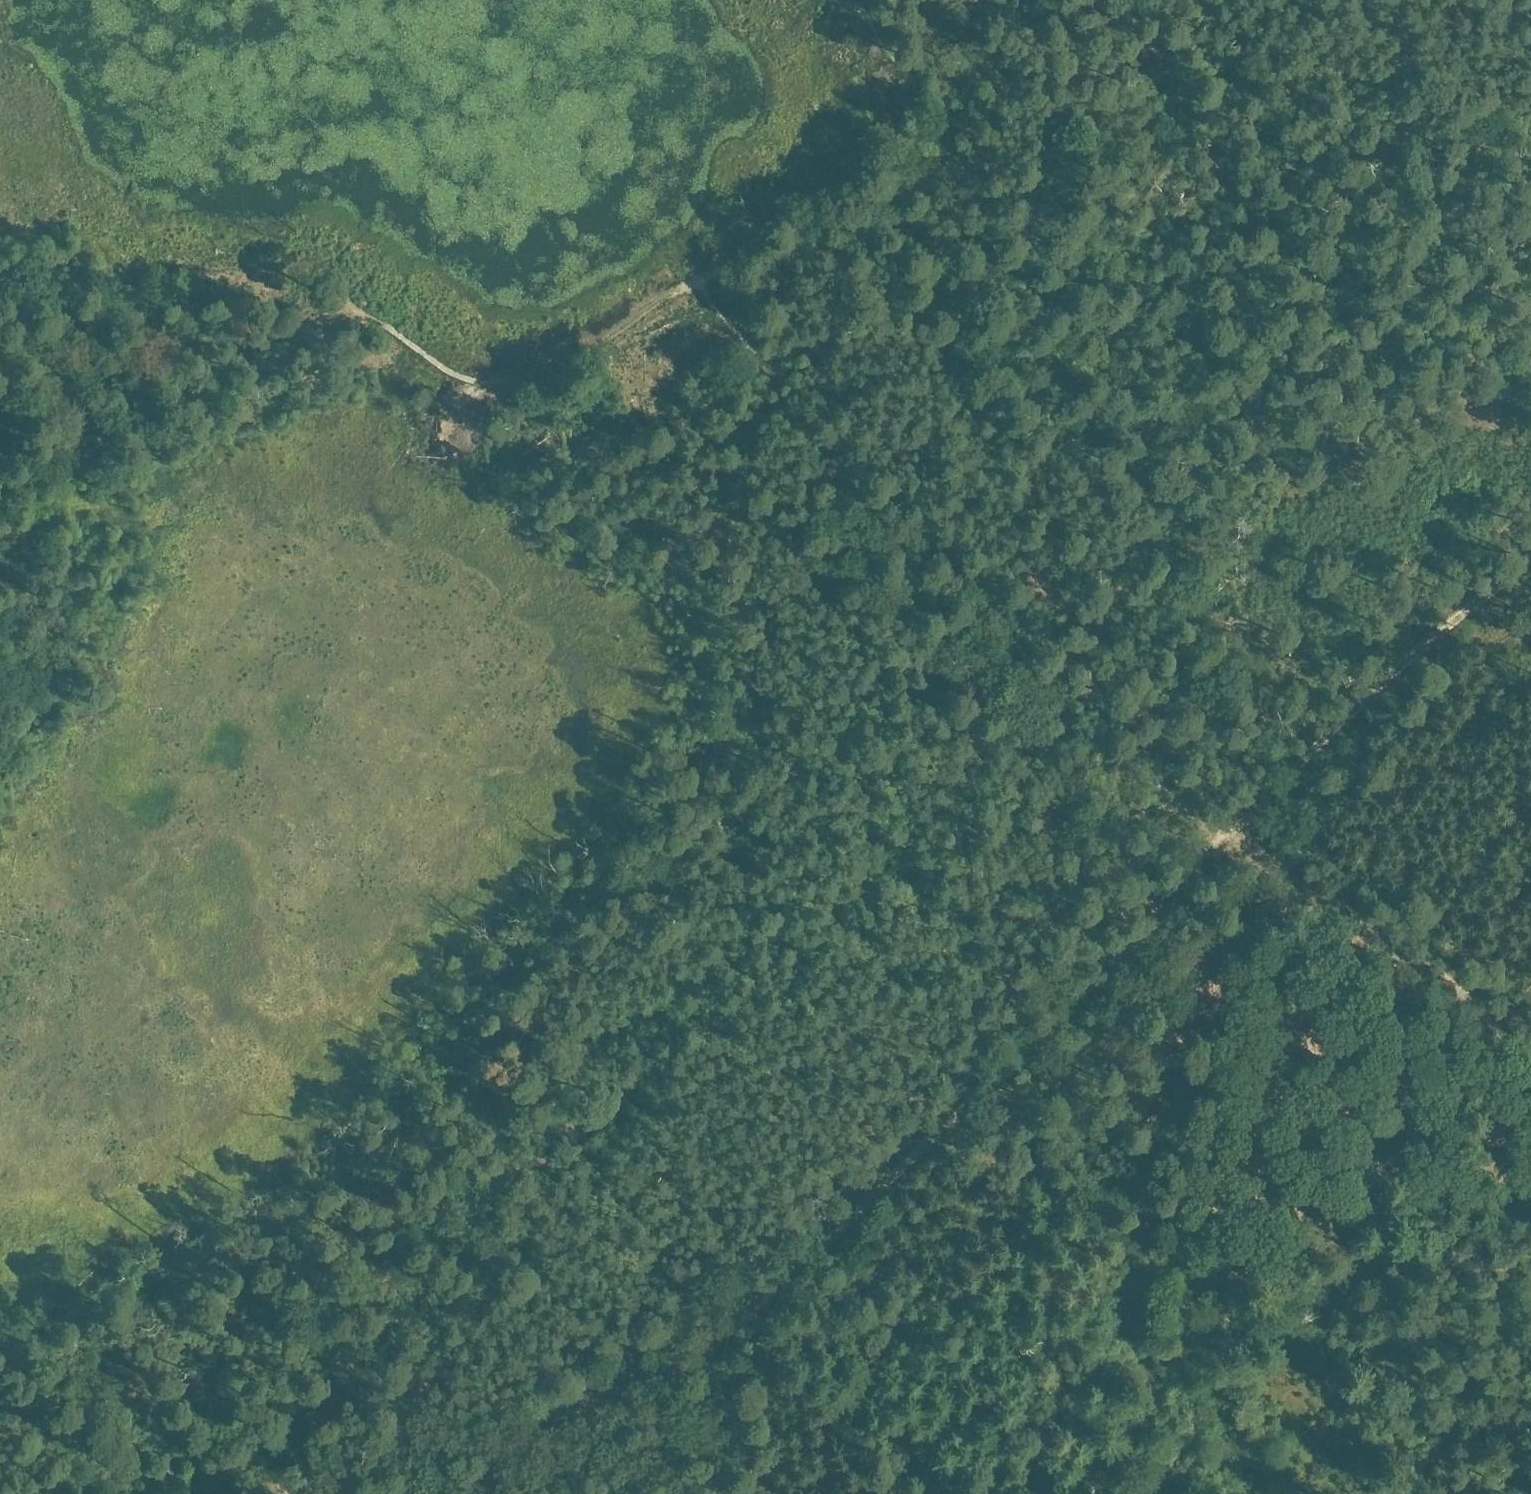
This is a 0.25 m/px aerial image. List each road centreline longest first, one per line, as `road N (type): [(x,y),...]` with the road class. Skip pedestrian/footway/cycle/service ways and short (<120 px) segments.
road 1 (track): [(704,275),(804,446),(912,496),(943,525),(992,617),(1082,732),(1110,760),(1237,834)]
road 2 (track): [(1513,577),(1372,681),(1237,834)]
road 3 (track): [(1237,834),(1530,1034)]
road 4 (track): [(1099,979),(1110,893),(1150,785)]

